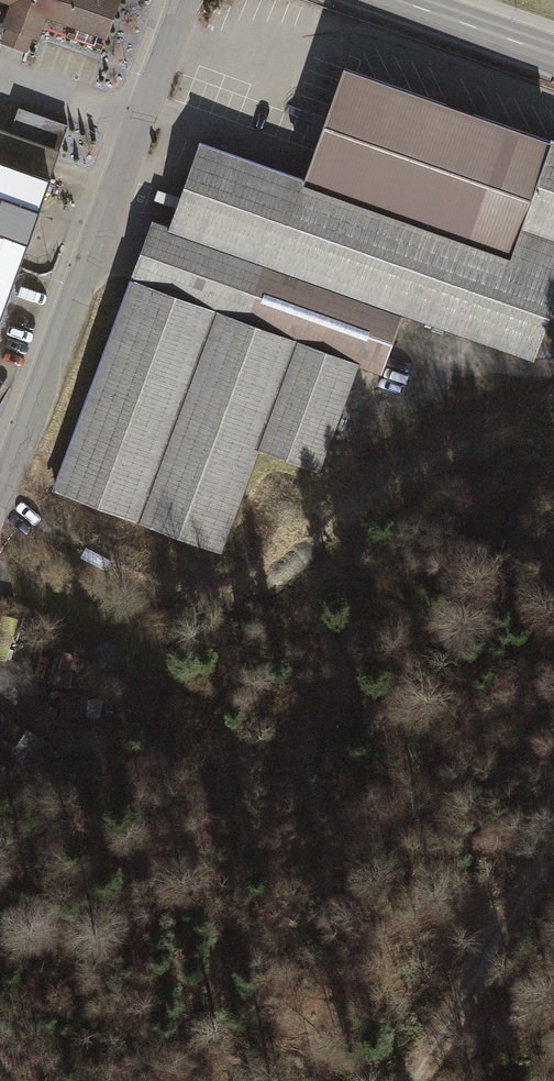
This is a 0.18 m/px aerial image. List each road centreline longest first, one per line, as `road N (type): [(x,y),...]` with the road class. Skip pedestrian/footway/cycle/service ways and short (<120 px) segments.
road 1 (residential): [(189,0),(0,485)]
road 2 (track): [(414,1080),(553,862)]
road 3 (primary): [(553,55),(393,0)]

